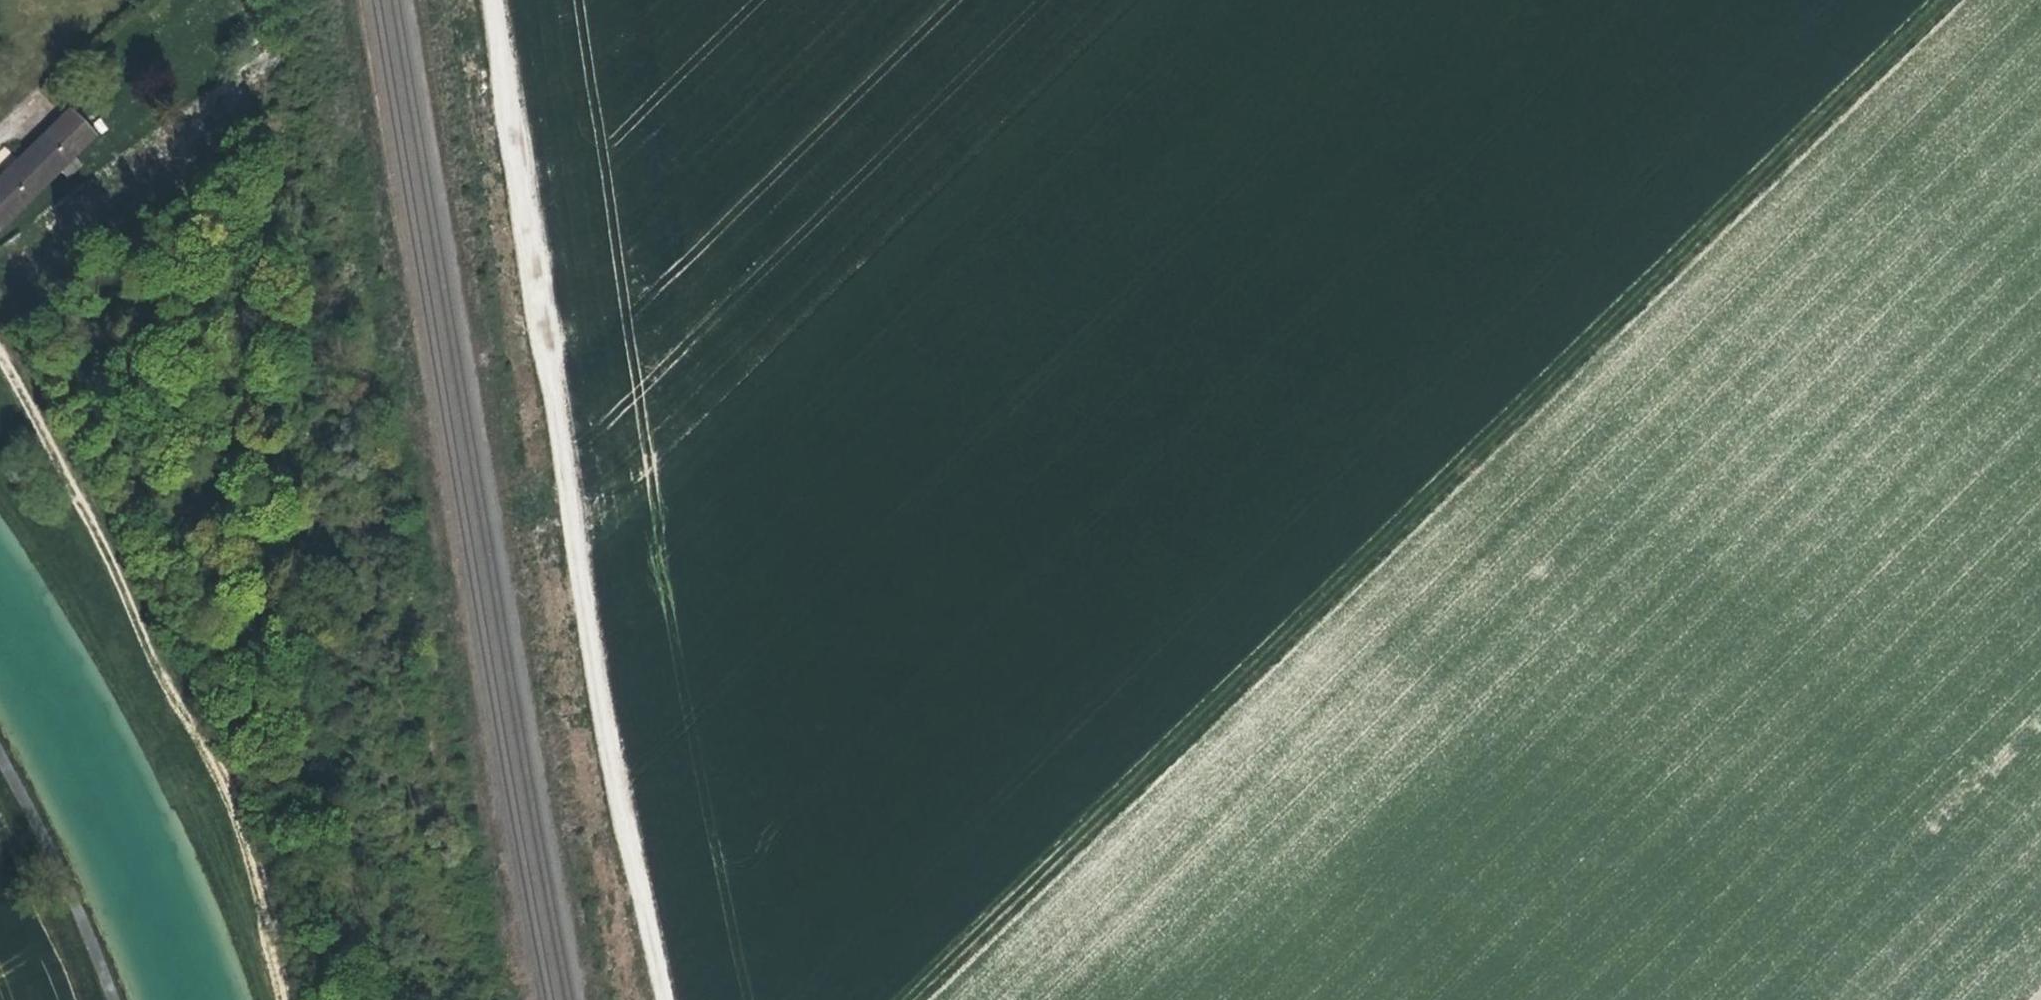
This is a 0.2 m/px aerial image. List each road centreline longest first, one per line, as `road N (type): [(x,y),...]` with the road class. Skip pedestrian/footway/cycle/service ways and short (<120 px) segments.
road 1 (track): [(908,999),(1942,0)]
road 2 (track): [(498,0),(582,555),(669,999)]
road 3 (track): [(283,999),(224,786),(0,337)]

